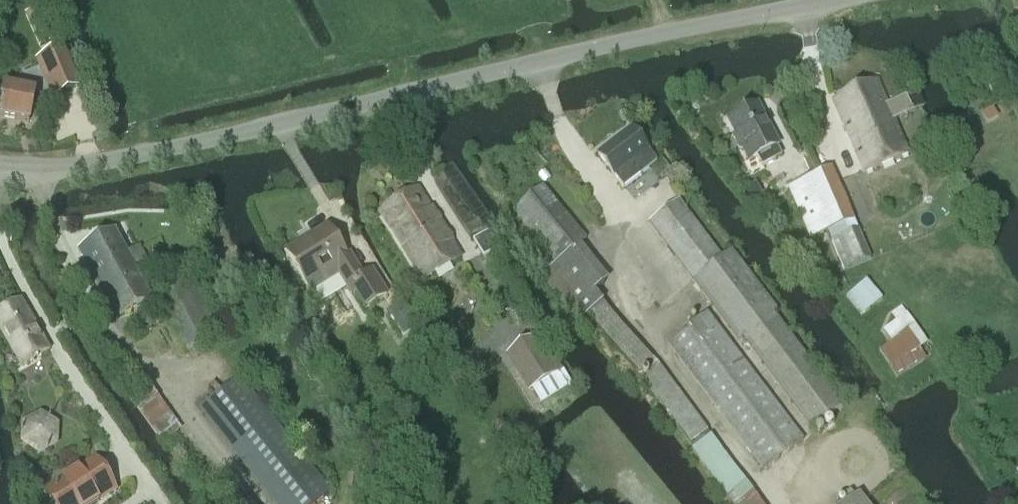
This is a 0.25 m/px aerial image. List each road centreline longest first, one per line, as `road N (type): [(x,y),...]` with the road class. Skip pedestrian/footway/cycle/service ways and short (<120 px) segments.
road 1 (unclassified): [(0,165),(114,160),(842,0)]
road 2 (track): [(637,241),(628,276),(636,320),(776,503)]

